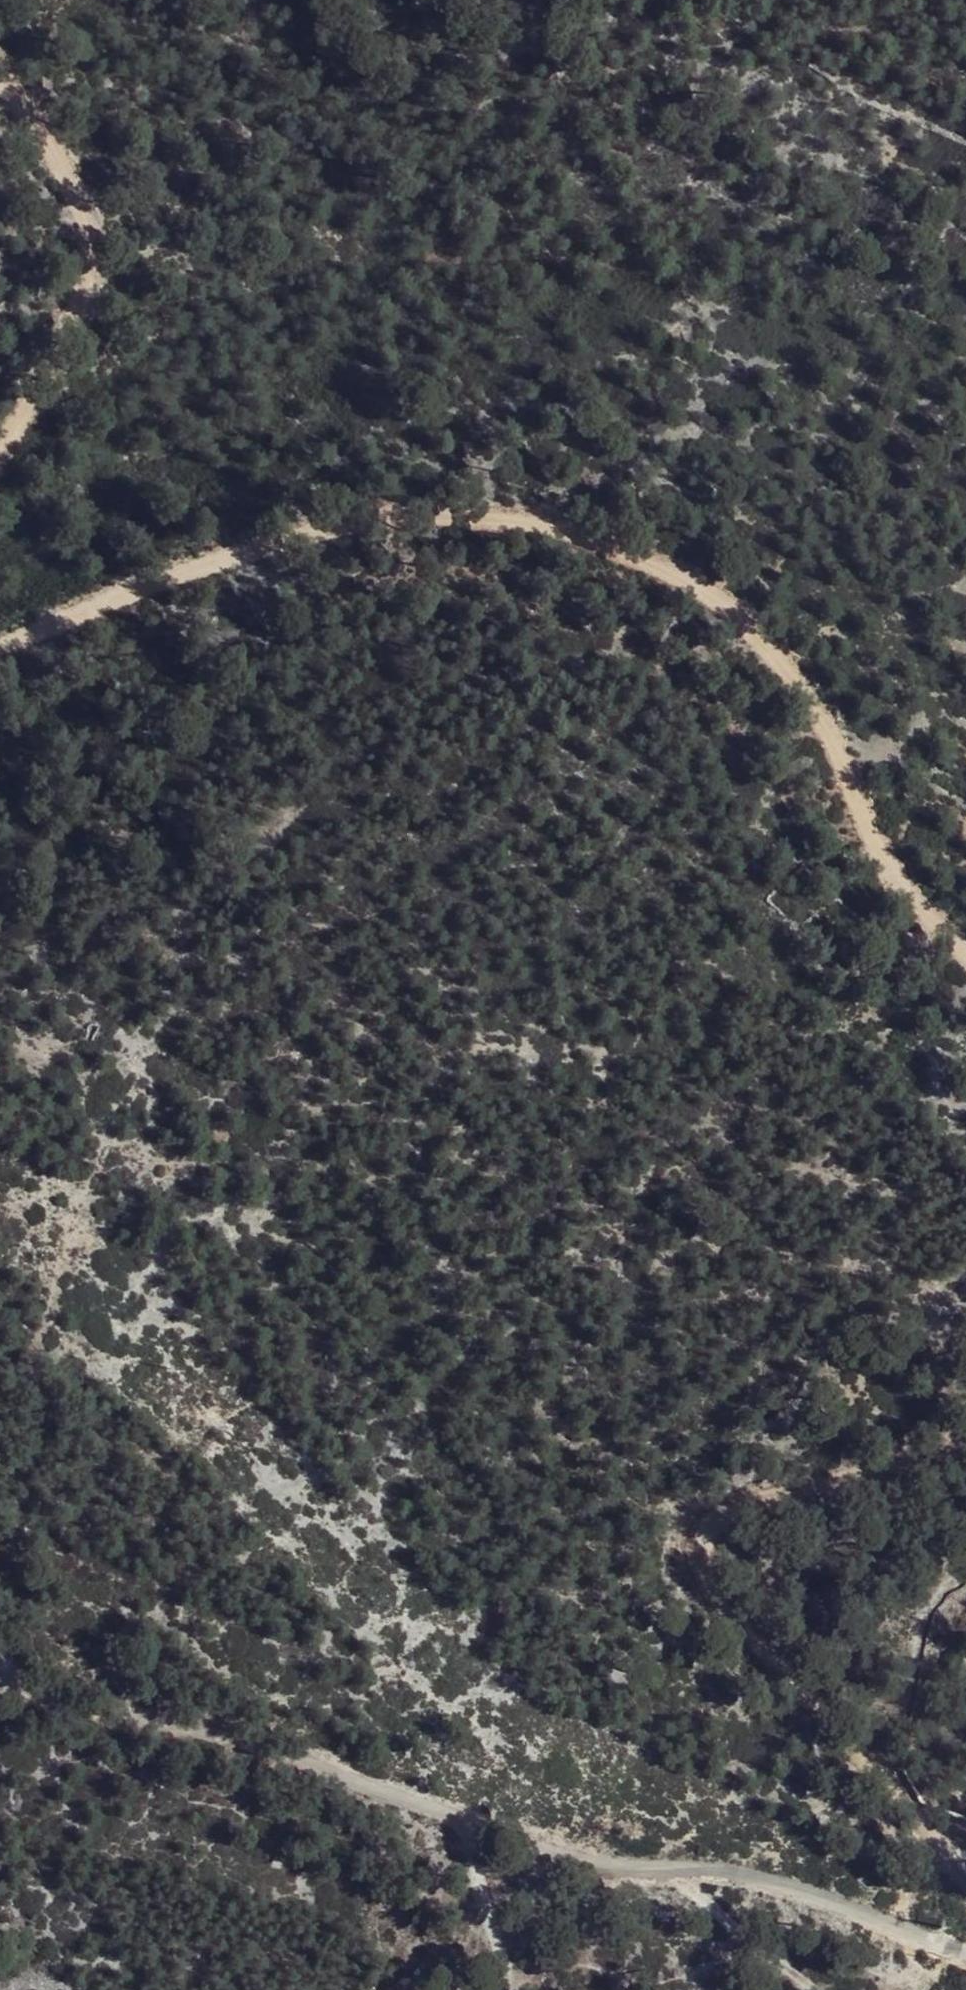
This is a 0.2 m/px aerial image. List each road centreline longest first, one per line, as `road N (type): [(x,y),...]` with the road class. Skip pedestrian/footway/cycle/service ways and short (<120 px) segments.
road 1 (track): [(0,645),(324,524),(468,508),(573,530),(719,603),(813,707),(860,815),(934,934),(965,961)]
road 2 (unclassified): [(965,1956),(767,1882),(623,1867),(543,1846),(226,1734),(54,1694),(0,1667)]
road 3 (track): [(965,1443),(715,1504),(692,1516),(681,1537),(692,1564),(851,1736),(965,1882)]
road 4 (track): [(0,83),(44,135),(82,232),(86,279),(76,322),(0,449)]

